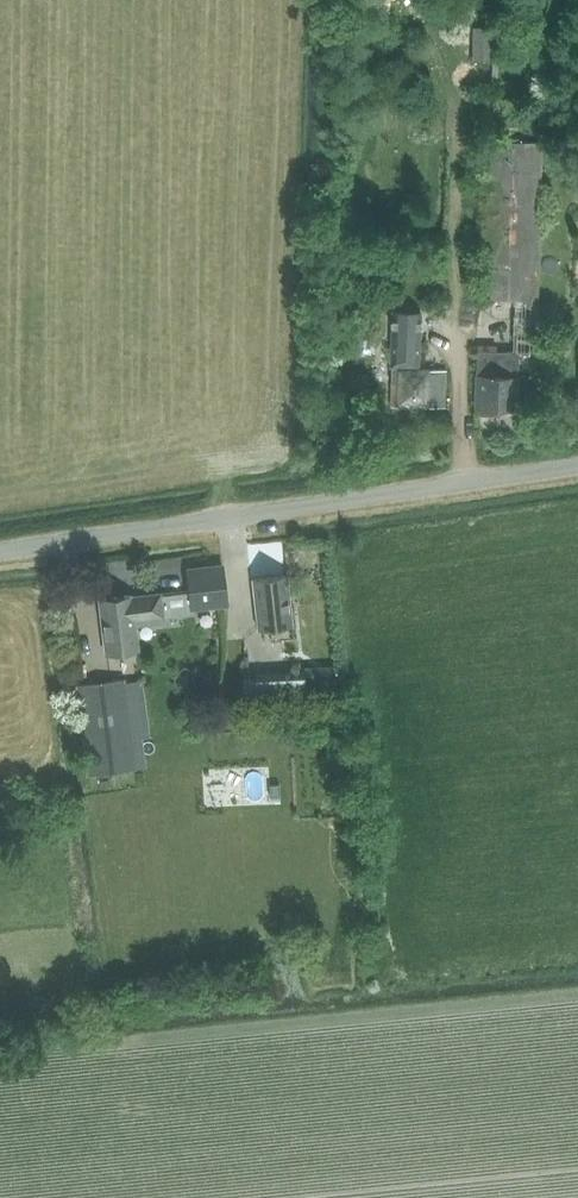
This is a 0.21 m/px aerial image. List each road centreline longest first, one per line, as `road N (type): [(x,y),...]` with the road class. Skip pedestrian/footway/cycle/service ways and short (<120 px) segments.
road 1 (unclassified): [(0,551),(577,464)]

